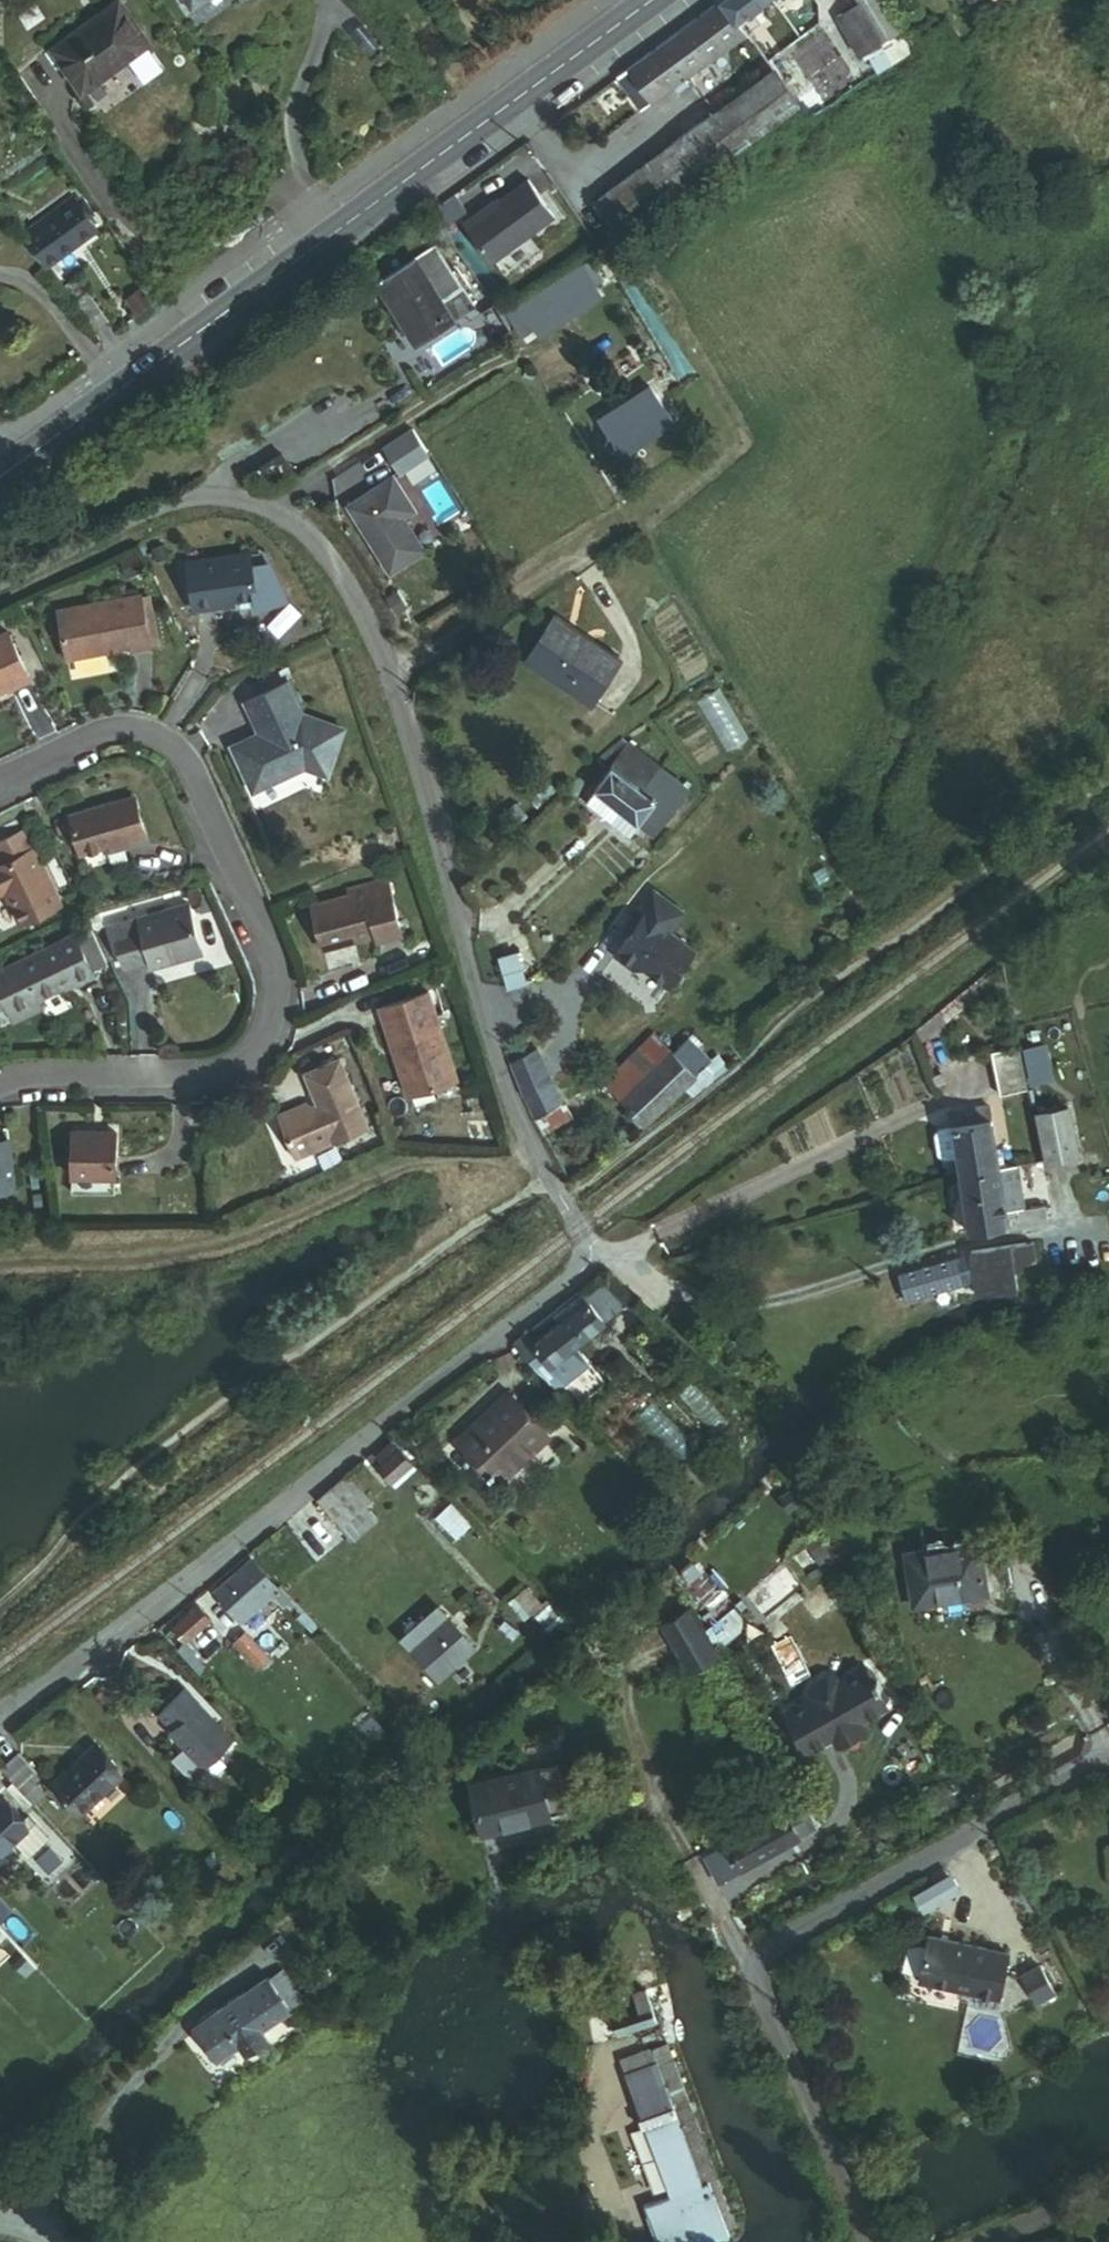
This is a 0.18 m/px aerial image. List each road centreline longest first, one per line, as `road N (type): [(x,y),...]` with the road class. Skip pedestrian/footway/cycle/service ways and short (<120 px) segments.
road 1 (residential): [(0,593),(199,508),(267,513),(332,573),(387,691),(480,1019),(560,1200),(597,1256),(495,1317),(0,1716)]
road 2 (secondary): [(0,471),(652,0)]
road 3 (residential): [(0,1091),(185,1092),(222,1082),(249,1068),(276,1008),(272,974),(163,747),(138,737),(101,741),(0,786)]

